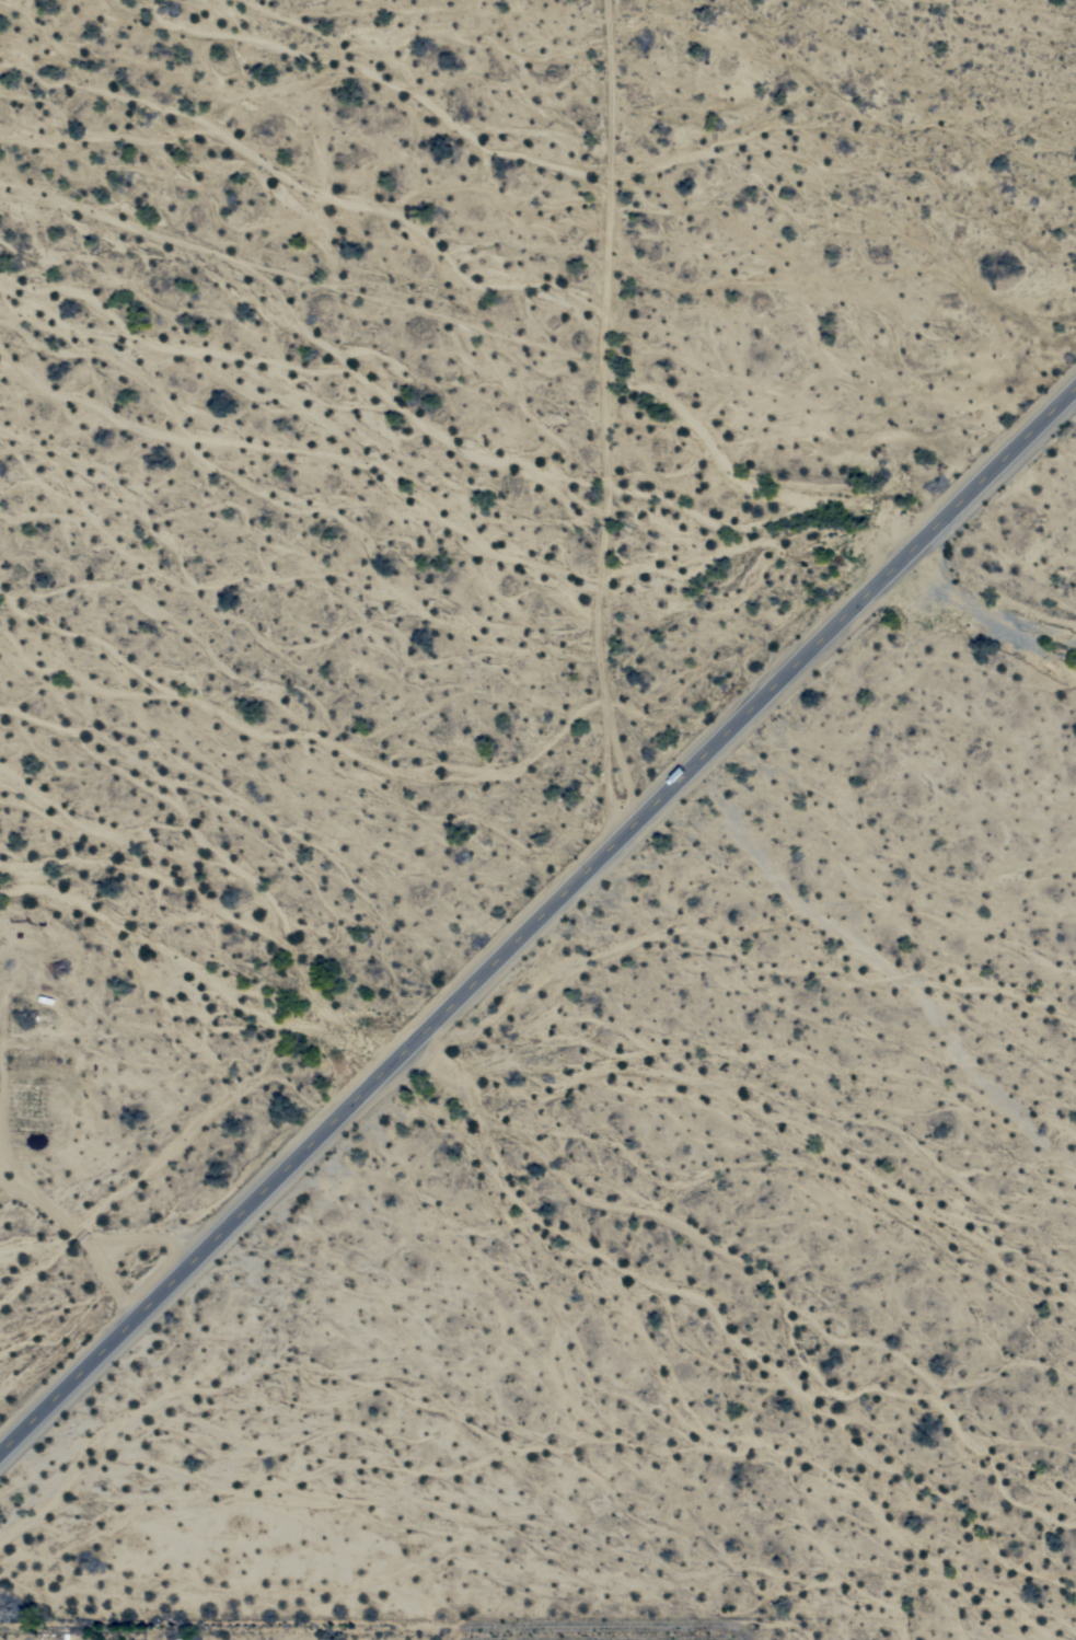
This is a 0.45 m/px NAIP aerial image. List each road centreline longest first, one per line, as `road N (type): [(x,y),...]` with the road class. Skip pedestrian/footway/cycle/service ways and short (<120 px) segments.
road 1 (primary): [(0,1452),(1075,382)]

